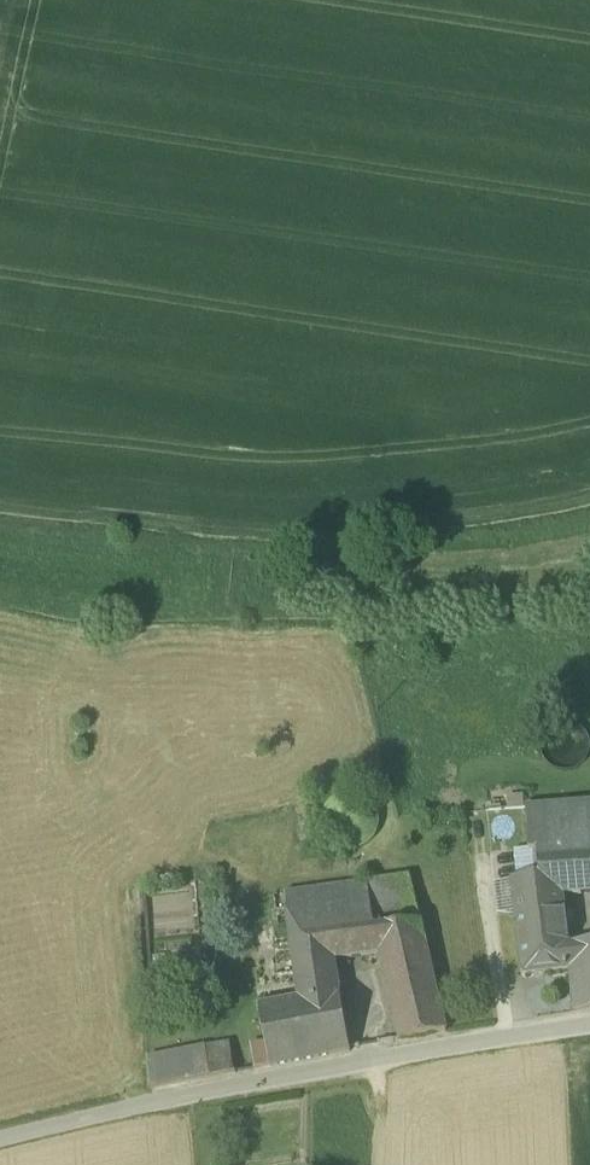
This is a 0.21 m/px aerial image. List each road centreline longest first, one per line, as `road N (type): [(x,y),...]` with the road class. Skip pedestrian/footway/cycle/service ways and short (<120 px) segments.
road 1 (unclassified): [(589,1031),(86,1115),(0,1137)]

